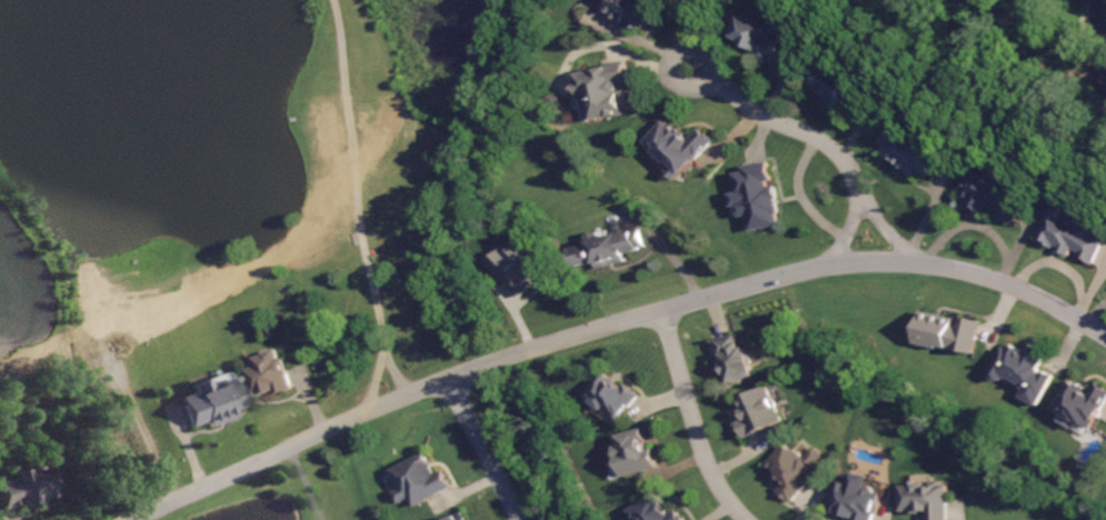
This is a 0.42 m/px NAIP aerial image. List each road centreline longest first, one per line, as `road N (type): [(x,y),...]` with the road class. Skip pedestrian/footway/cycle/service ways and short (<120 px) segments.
road 1 (residential): [(136,519),(492,367),(816,272),(889,266),(958,273),(1023,294),(1105,339)]
road 2 (residential): [(869,266),(861,202),(838,157),(694,73)]
road 3 (residential): [(660,313),(708,467),(744,519)]
road 4 (residential): [(450,383),(525,519)]

